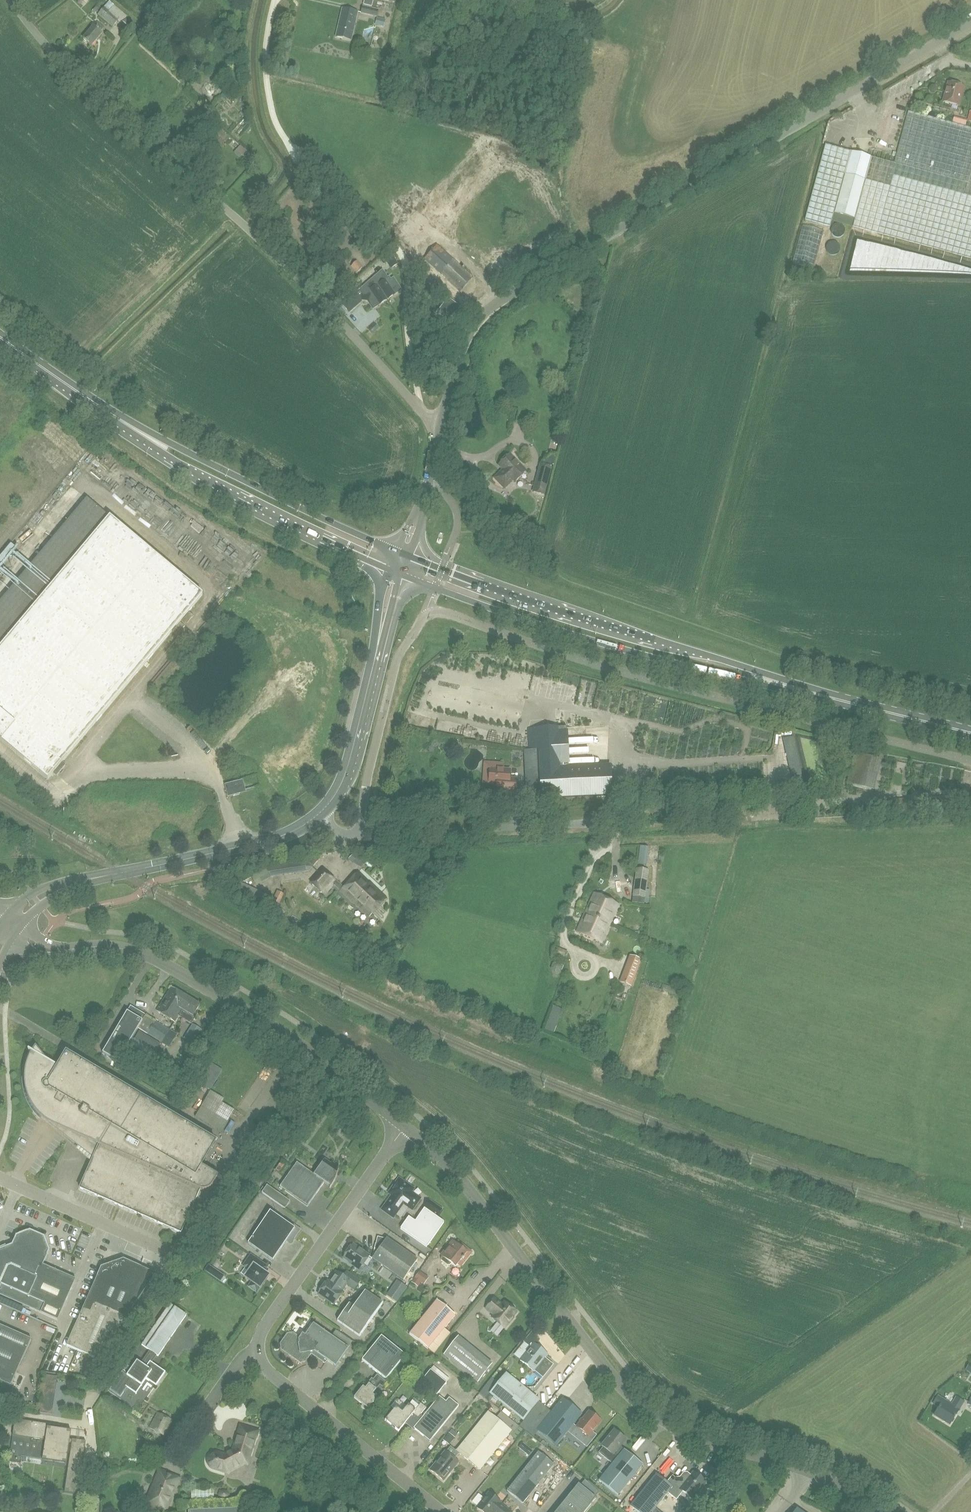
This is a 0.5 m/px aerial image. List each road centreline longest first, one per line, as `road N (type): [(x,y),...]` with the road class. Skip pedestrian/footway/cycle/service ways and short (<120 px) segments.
road 1 (unclassified): [(363,835),(395,666),(434,613),(662,683),(970,761)]
road 2 (unclassified): [(442,424),(463,346),(500,300),(970,22)]
road 3 (tertiary): [(883,1511),(800,1467),(682,1431),(627,1392),(464,1186),(403,1127)]
road 4 (unclassified): [(420,410),(277,256),(79,78),(11,0)]
road 5 (unclassified): [(441,1511),(265,1369),(258,1350),(265,1320),(403,1127)]
road 6 (unclassified): [(420,410),(402,257),(294,149),(273,116),(266,49),(275,0)]
road 7 (primary): [(797,689),(406,556)]
road 8 (primary): [(402,574),(615,648),(797,689)]
road 9 (tertiary): [(403,1127),(234,1002),(151,959),(85,948)]
road 10 (primary): [(123,422),(204,480),(402,574)]
road 11 (primary): [(406,556),(123,422)]
road 12 (unclassified): [(363,835),(620,820)]
road 13 (tertiary): [(324,814),(351,768),(402,574)]
road 14 (tertiary): [(104,877),(269,842),(324,814)]
road 15 (residential): [(176,1255),(0,1179)]
road 16 (primary): [(970,733),(797,689)]
road 17 (unclassified): [(406,556),(442,424)]

